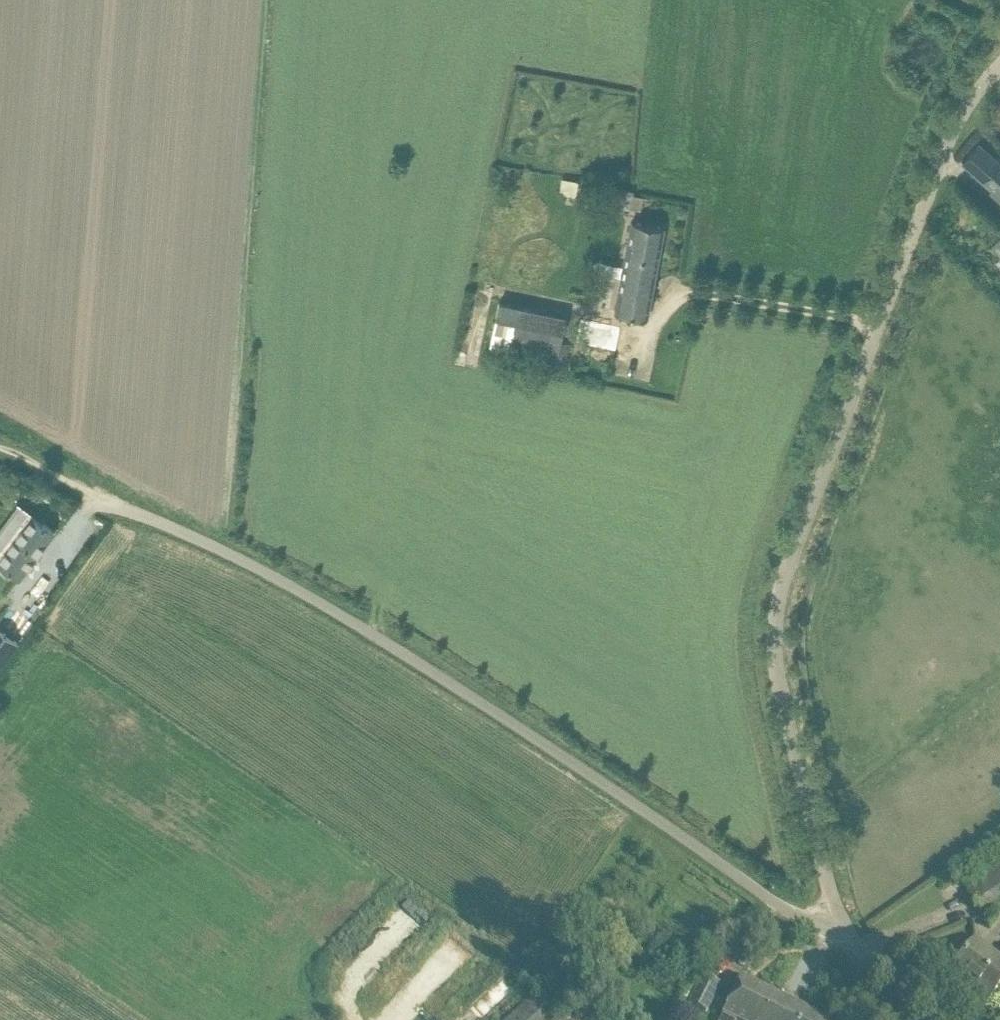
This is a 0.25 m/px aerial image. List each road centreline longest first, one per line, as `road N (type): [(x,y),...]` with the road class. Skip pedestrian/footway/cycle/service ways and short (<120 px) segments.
road 1 (unclassified): [(834,934),(775,695),(769,642),(777,584),(953,130),(999,66)]
road 2 (unclassified): [(834,934),(316,604),(99,493)]
road 3 (unclassified): [(939,1019),(834,934)]

